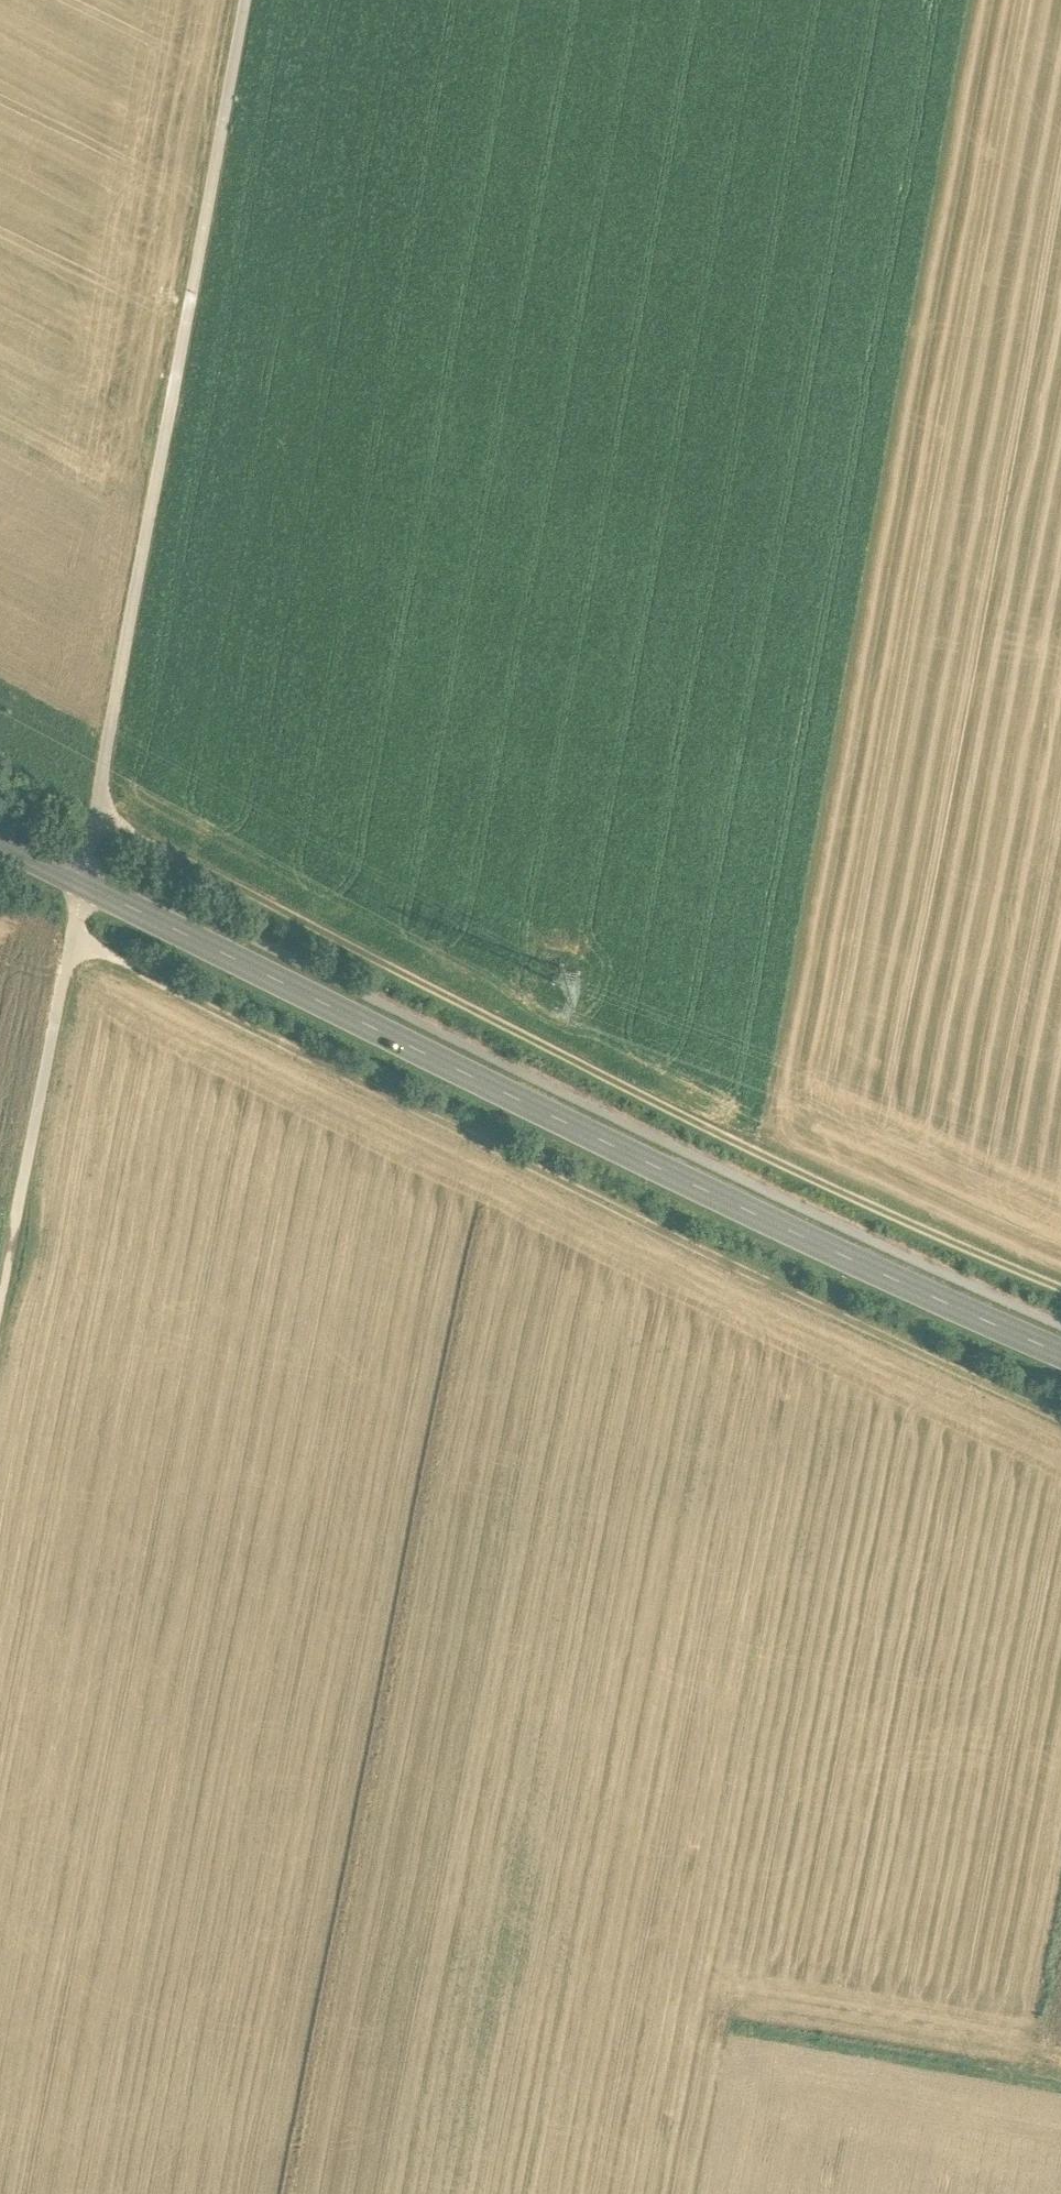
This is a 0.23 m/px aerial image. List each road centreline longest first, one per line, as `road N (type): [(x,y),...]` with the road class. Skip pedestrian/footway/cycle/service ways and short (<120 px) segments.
road 1 (track): [(70,949),(1060,1422)]
road 2 (secondary): [(1060,1354),(629,1154),(82,884)]
road 3 (track): [(1060,1290),(767,1164),(95,816)]
road 4 (track): [(245,0),(86,862)]
road 5 (track): [(0,1298),(82,884)]

